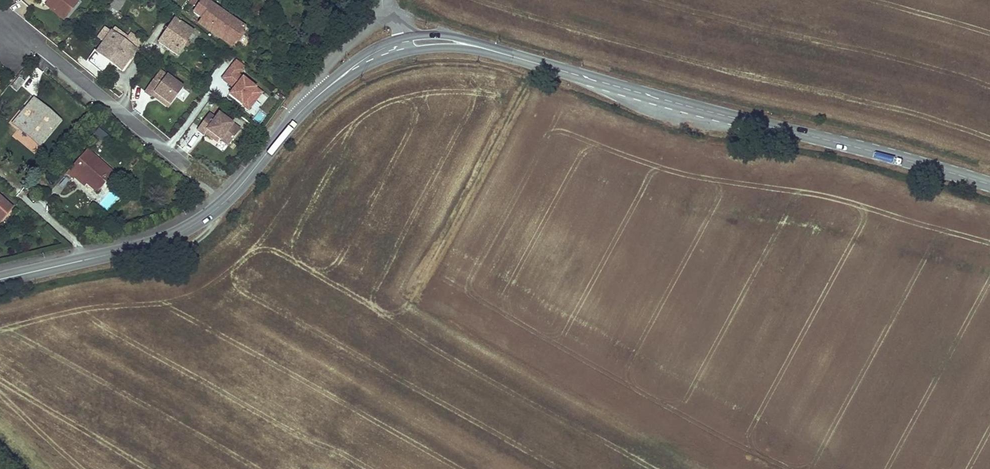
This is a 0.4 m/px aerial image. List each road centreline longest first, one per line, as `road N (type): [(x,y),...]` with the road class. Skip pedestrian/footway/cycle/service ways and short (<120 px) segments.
road 1 (tertiary): [(989,184),(464,43),(406,44)]
road 2 (tertiary): [(0,279),(144,246),(190,227),(241,185),(305,108)]
road 3 (residential): [(188,167),(42,48),(13,36),(0,14)]
road 4 (tertiary): [(305,108),(362,62),(406,44)]

